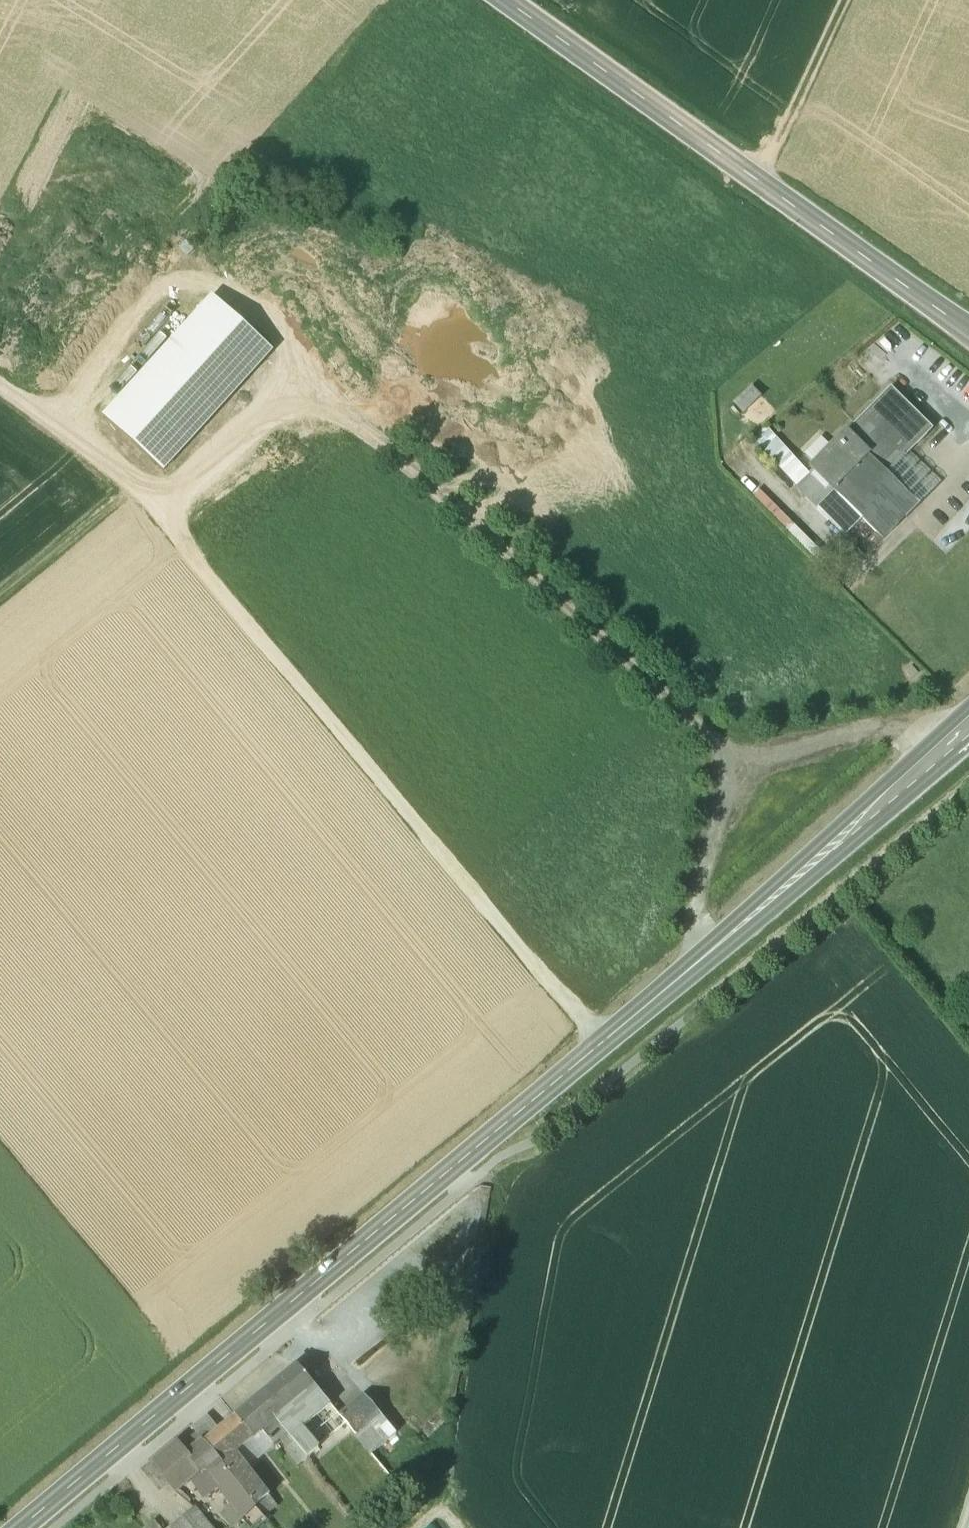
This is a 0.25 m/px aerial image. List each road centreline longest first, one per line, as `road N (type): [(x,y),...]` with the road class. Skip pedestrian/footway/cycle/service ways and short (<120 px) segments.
road 1 (primary): [(20,1527),(968,730)]
road 2 (track): [(0,385),(158,511),(603,1043)]
road 3 (track): [(158,511),(302,361),(745,764)]
road 4 (secondary): [(968,331),(508,0)]
road 5 (track): [(705,957),(689,925),(745,764),(909,724),(954,744)]
road 6 (track): [(302,361),(282,315),(234,286),(216,285),(198,295),(74,439)]
road 7 (track): [(762,181),(846,0)]
road 8 (track): [(132,484),(0,595)]

